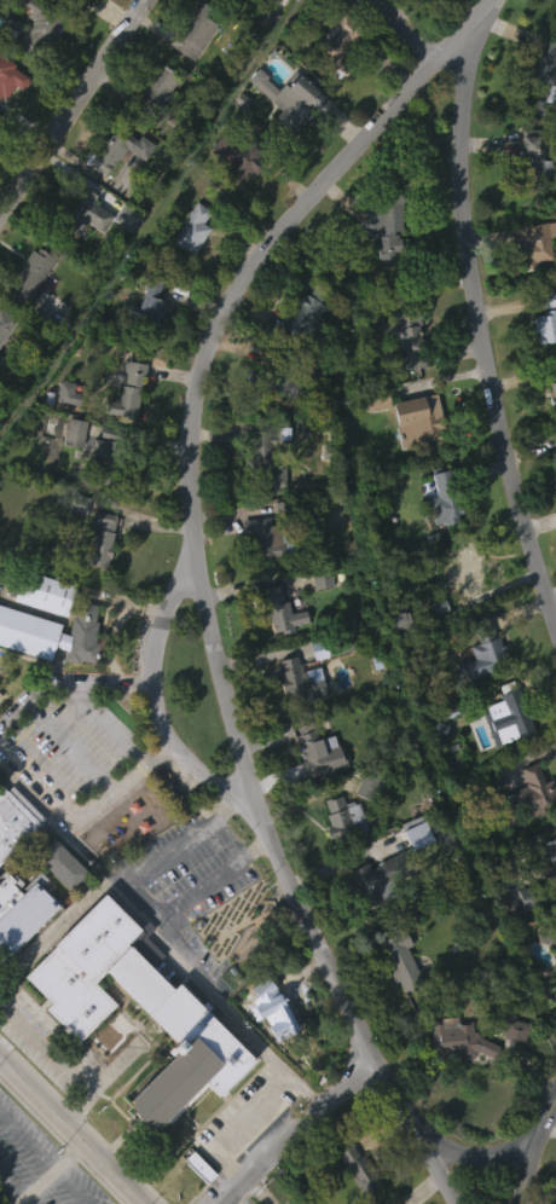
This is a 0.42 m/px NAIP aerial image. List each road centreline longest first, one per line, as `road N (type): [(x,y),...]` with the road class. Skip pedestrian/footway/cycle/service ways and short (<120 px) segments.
road 1 (residential): [(480,12),(463,151),(476,307),(523,516),(555,613)]
road 2 (residential): [(196,399),(219,313),(249,267),(491,0)]
road 3 (residential): [(196,399),(190,450),(197,539),(160,624),(154,677),(179,749),(219,785),(249,791)]
road 4 (residential): [(268,837),(317,953),(459,1203)]
road 5 (residential): [(0,219),(147,0)]
road 6 (residential): [(249,791),(205,619),(197,539)]
road 7 (tertiary): [(0,1043),(154,1203)]
road 8 (residential): [(225,1203),(377,1059)]
road 9 (residential): [(418,1133),(500,1152),(544,1136)]

